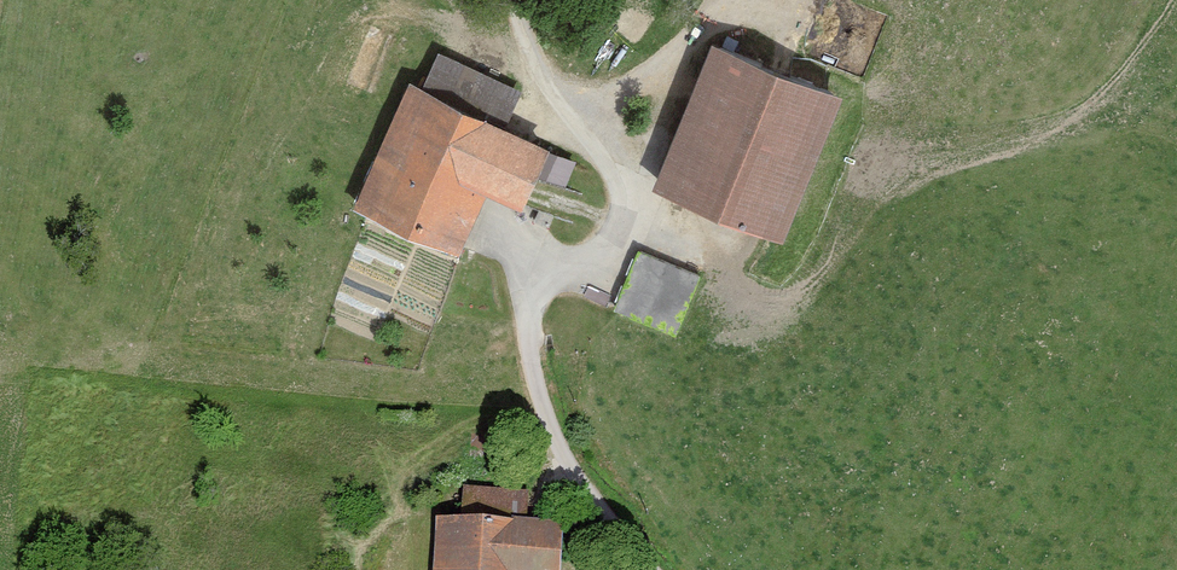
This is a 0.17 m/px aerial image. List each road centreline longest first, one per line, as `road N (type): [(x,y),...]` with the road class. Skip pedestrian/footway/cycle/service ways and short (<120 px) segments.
road 1 (unclassified): [(514,0),(543,76),(603,159),(619,203),(602,245),(530,310),(533,369),(563,454),(650,569)]

